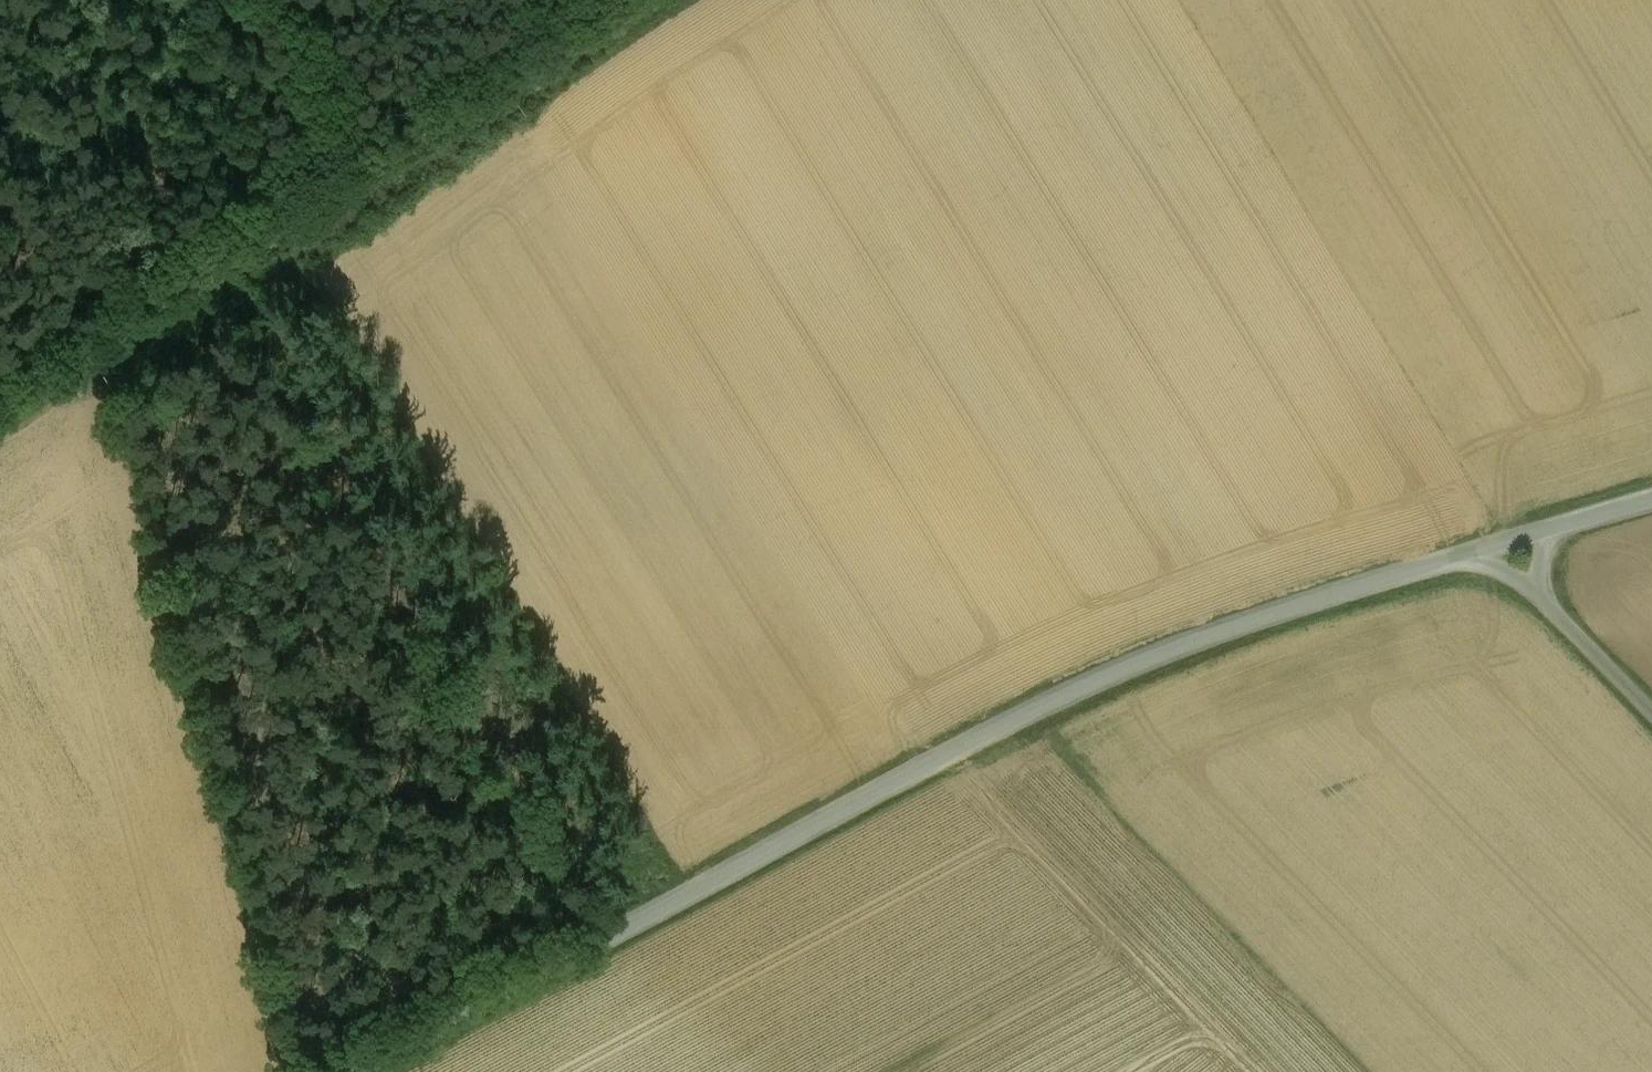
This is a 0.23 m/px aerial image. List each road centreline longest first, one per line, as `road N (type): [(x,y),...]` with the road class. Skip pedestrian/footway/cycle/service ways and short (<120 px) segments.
road 1 (unclassified): [(1466,556),(1304,605),(1087,687),(358,1071)]
road 2 (unclassified): [(1543,600),(1651,713)]

